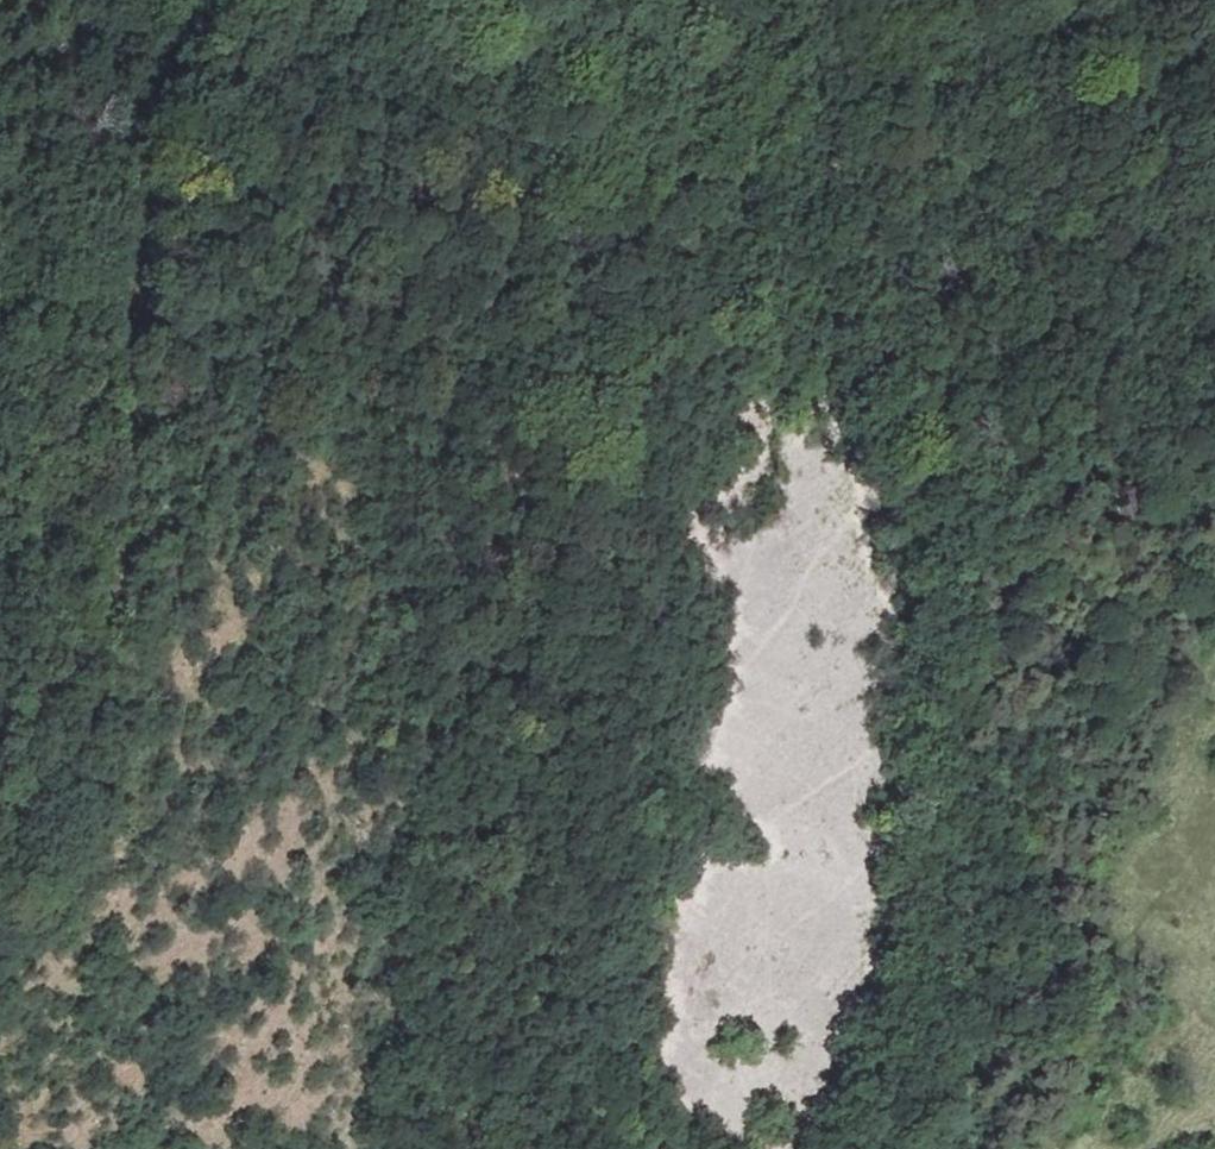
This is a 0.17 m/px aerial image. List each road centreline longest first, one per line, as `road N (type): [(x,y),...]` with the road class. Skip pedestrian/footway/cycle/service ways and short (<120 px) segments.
road 1 (track): [(0,732),(98,648),(115,610),(135,468),(125,345),(144,103),(156,70),(208,29),(227,0)]

